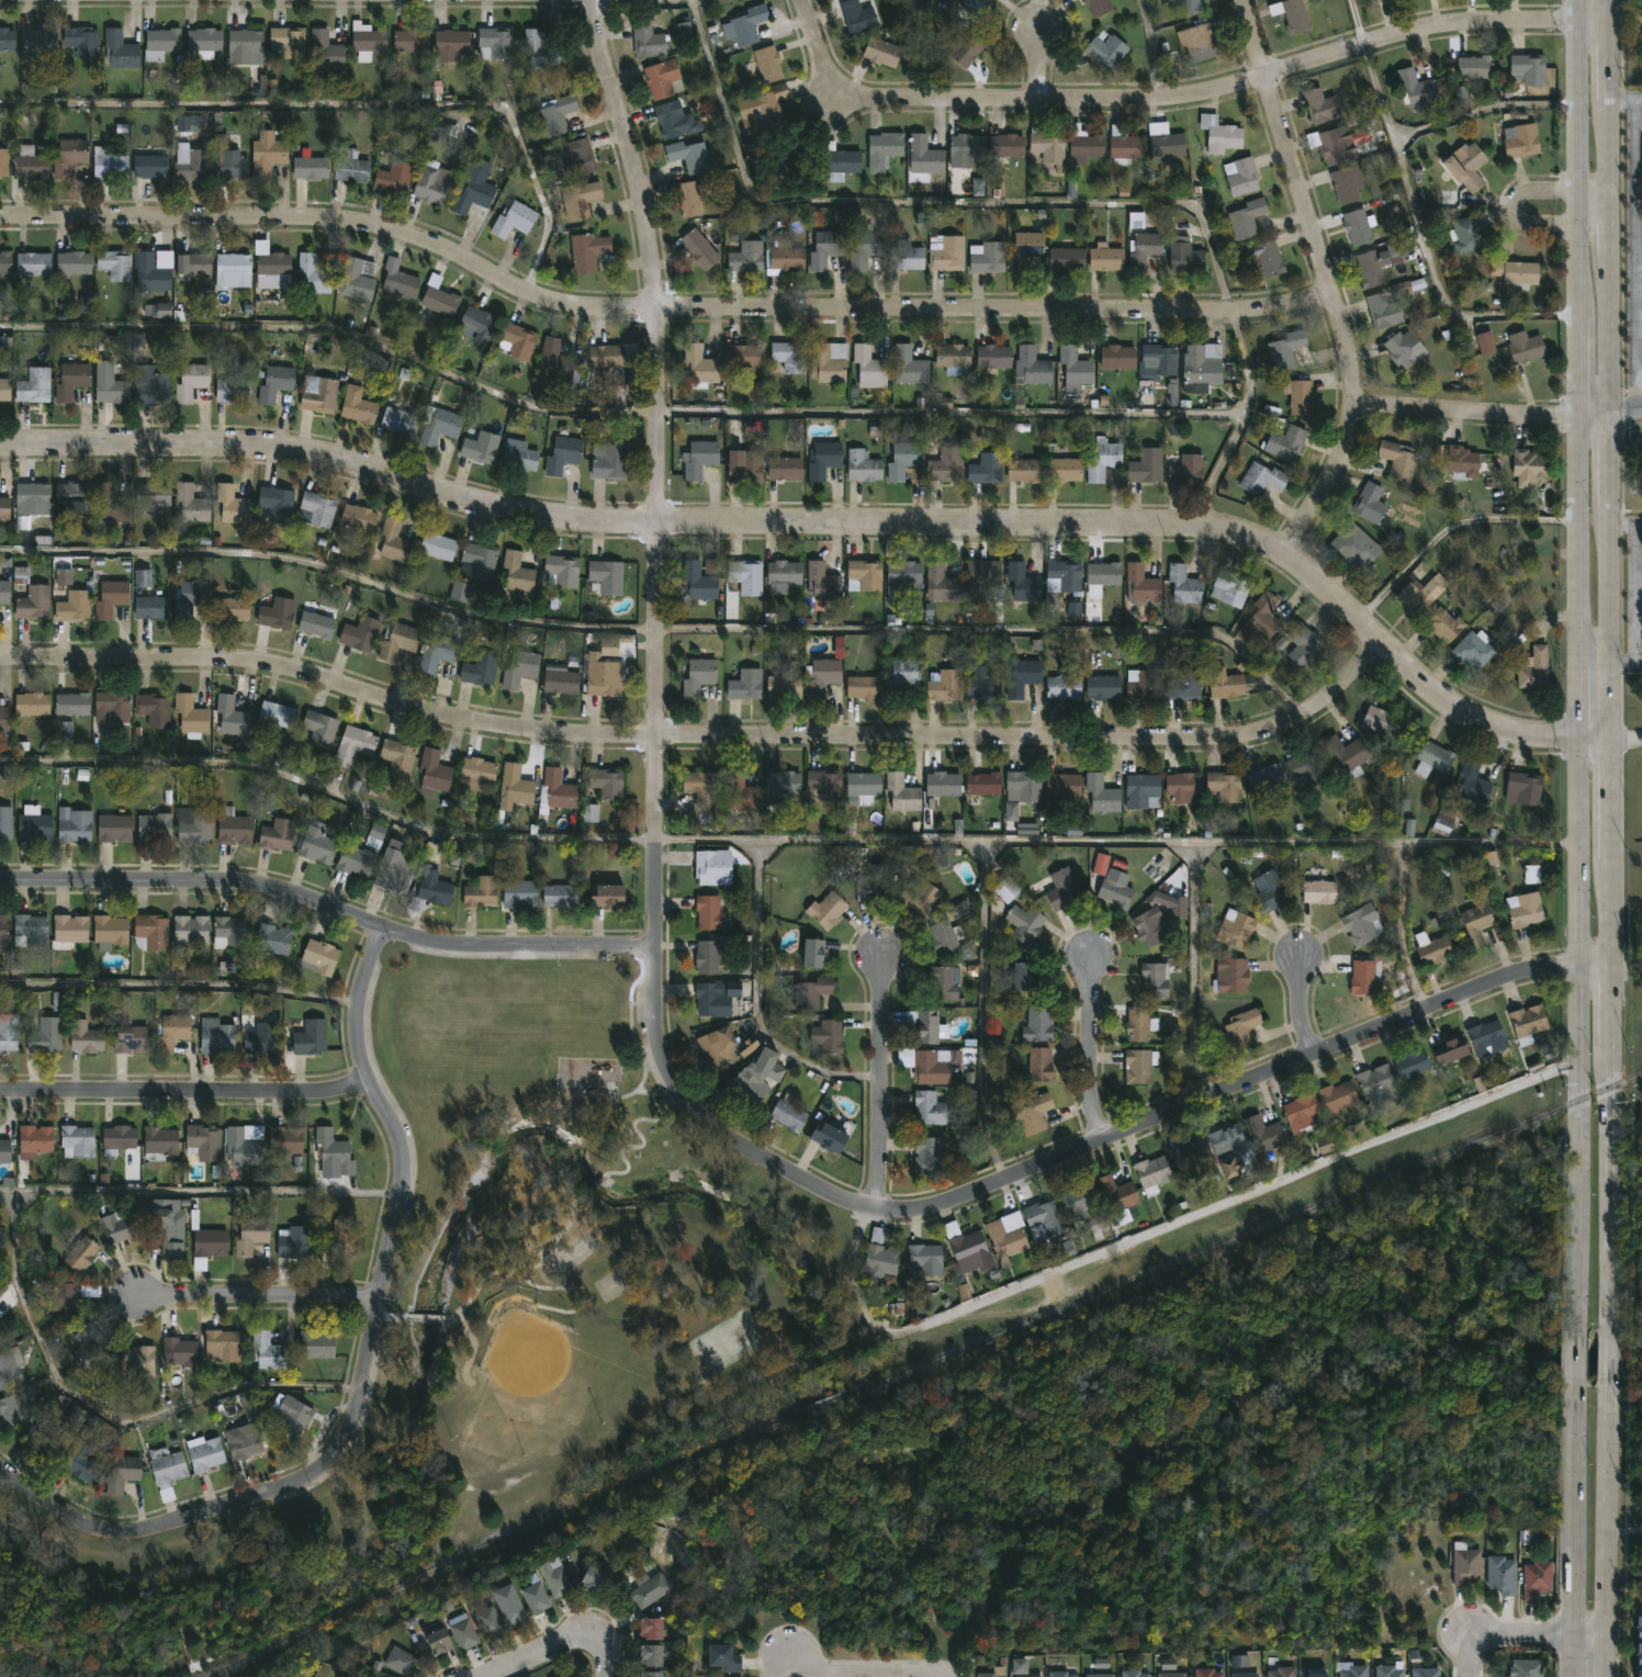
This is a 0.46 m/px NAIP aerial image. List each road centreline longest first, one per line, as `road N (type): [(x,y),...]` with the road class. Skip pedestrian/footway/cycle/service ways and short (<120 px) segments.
road 1 (residential): [(1579,736),(1498,729),(1452,705),(1309,570),(1255,534),(1218,526),(503,518),(283,458),(0,449)]
road 2 (residential): [(1382,645),(1296,724),(1193,742),(571,735),(420,717),(251,661),(0,657)]
road 3 (residential): [(1332,292),(1289,306),(1234,307),(565,306),(431,246),(339,223),(0,217)]
road 4 (secondary): [(1609,1329),(1607,0)]
road 5 (secondary): [(1577,0),(1576,1328)]
road 6 (residential): [(1578,960),(1500,972),(1101,1144),(953,1202),(899,1211),(843,1200),(768,1163),(699,1116),(659,1059),(652,944)]
road 7 (residential): [(597,0),(605,67),(657,261),(652,944)]
road 8 (residential): [(381,928),(357,1009),(358,1042),(367,1082),(398,1147),(401,1200),(342,1451),(319,1474),(277,1495),(148,1532),(85,1524),(0,1469)]
road 9 (residential): [(1578,24),(1436,26),(1211,93),(873,100),(844,93),(832,80),(807,0)]
road 10 (residential): [(652,944),(464,946),(419,941),(254,889),(0,884)]
road 11 (residential): [(1241,0),(1332,292),(1354,407),(1342,459),(1318,507),(1280,549)]
road 12 (residential): [(367,1082),(337,1094),(0,1096)]
road 13 (residential): [(1394,147),(1457,323),(1577,322)]
road 14 (secondary): [(1575,1385),(1571,1676)]
road 15 (secondary): [(1604,1676),(1608,1385)]
road 16 (residential): [(882,955),(882,1090),(869,1206)]
road 17 (residential): [(380,1298),(351,1306),(142,1302)]
road 18 (residential): [(1576,415),(1354,407)]
road 19 (residential): [(1089,955),(1092,1112),(1101,1144)]
road 20 (residential): [(1577,112),(1503,115),(1394,147)]
road 21 (residential): [(951,1673),(784,1676)]
road 22 (residential): [(1469,1676),(1471,1634),(1572,1633)]
road 23 (residential): [(607,1640),(575,1637),(485,1676)]

